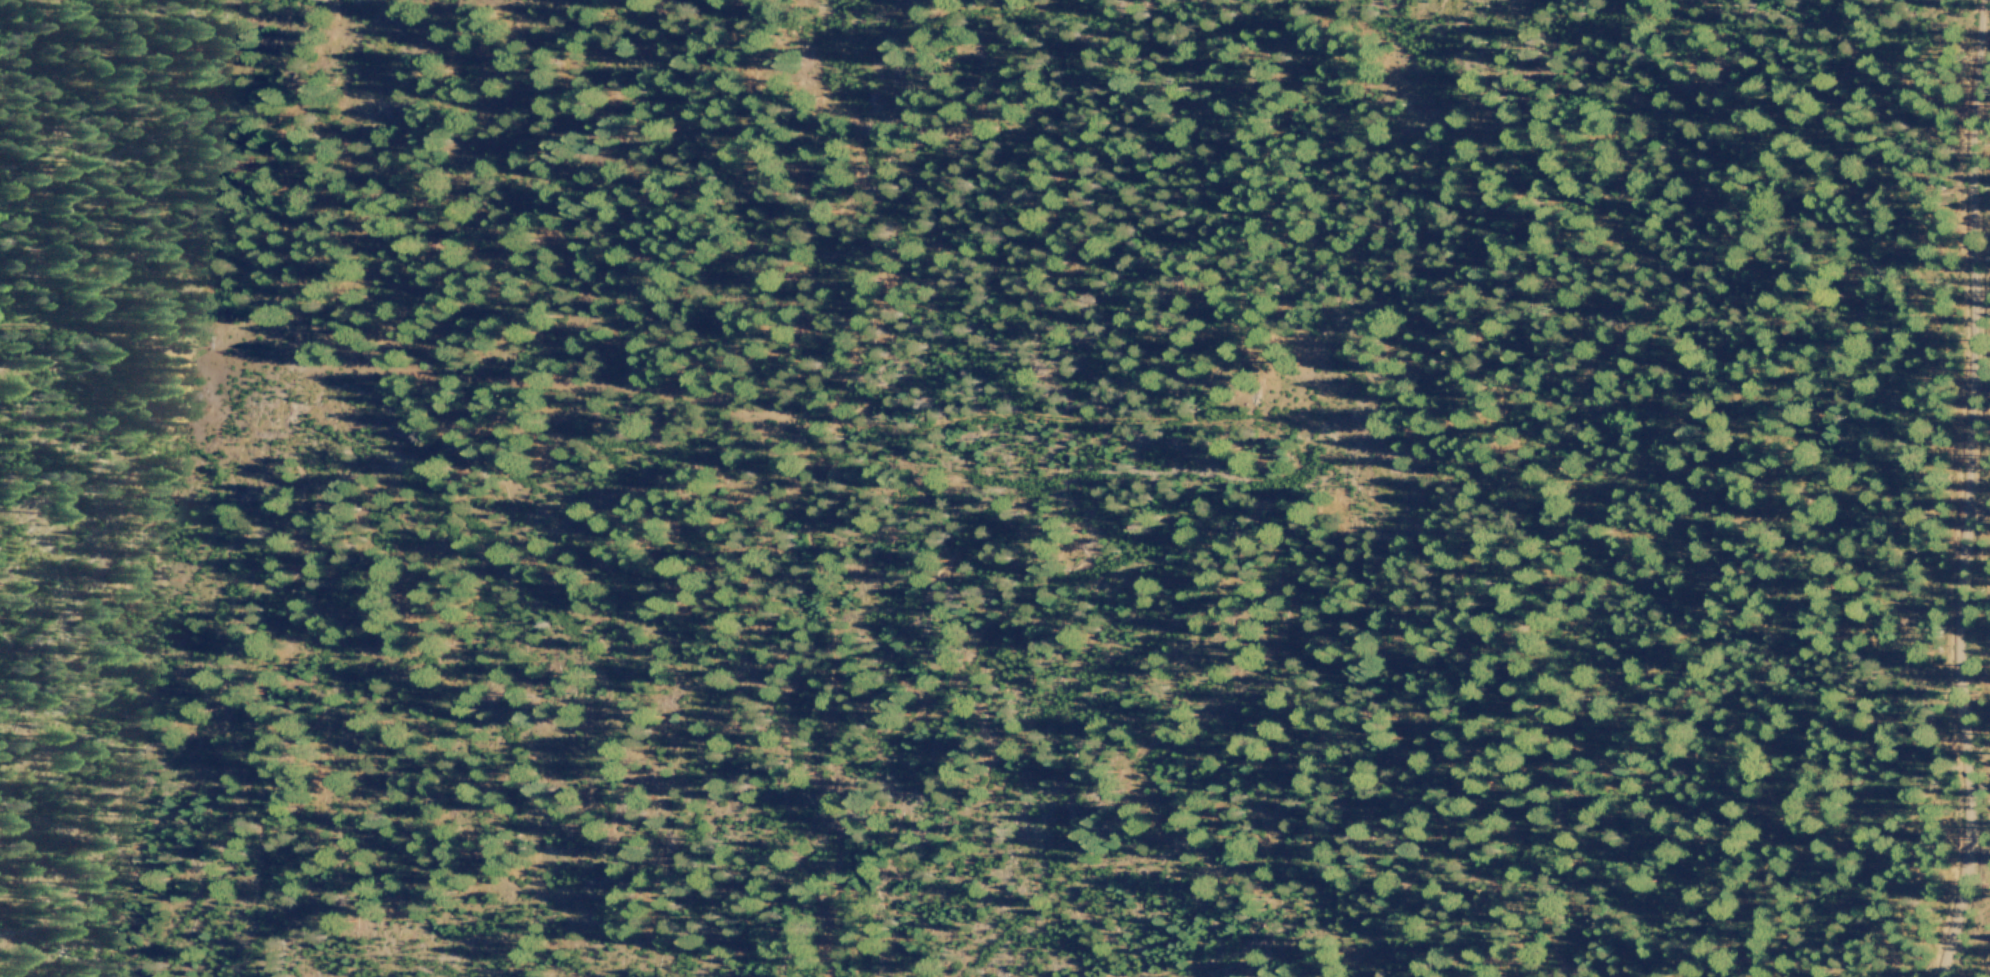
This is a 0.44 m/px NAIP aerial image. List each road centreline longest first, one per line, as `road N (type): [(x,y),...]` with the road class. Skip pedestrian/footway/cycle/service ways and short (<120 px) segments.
road 1 (track): [(1944,976),(1958,858),(1980,0)]

